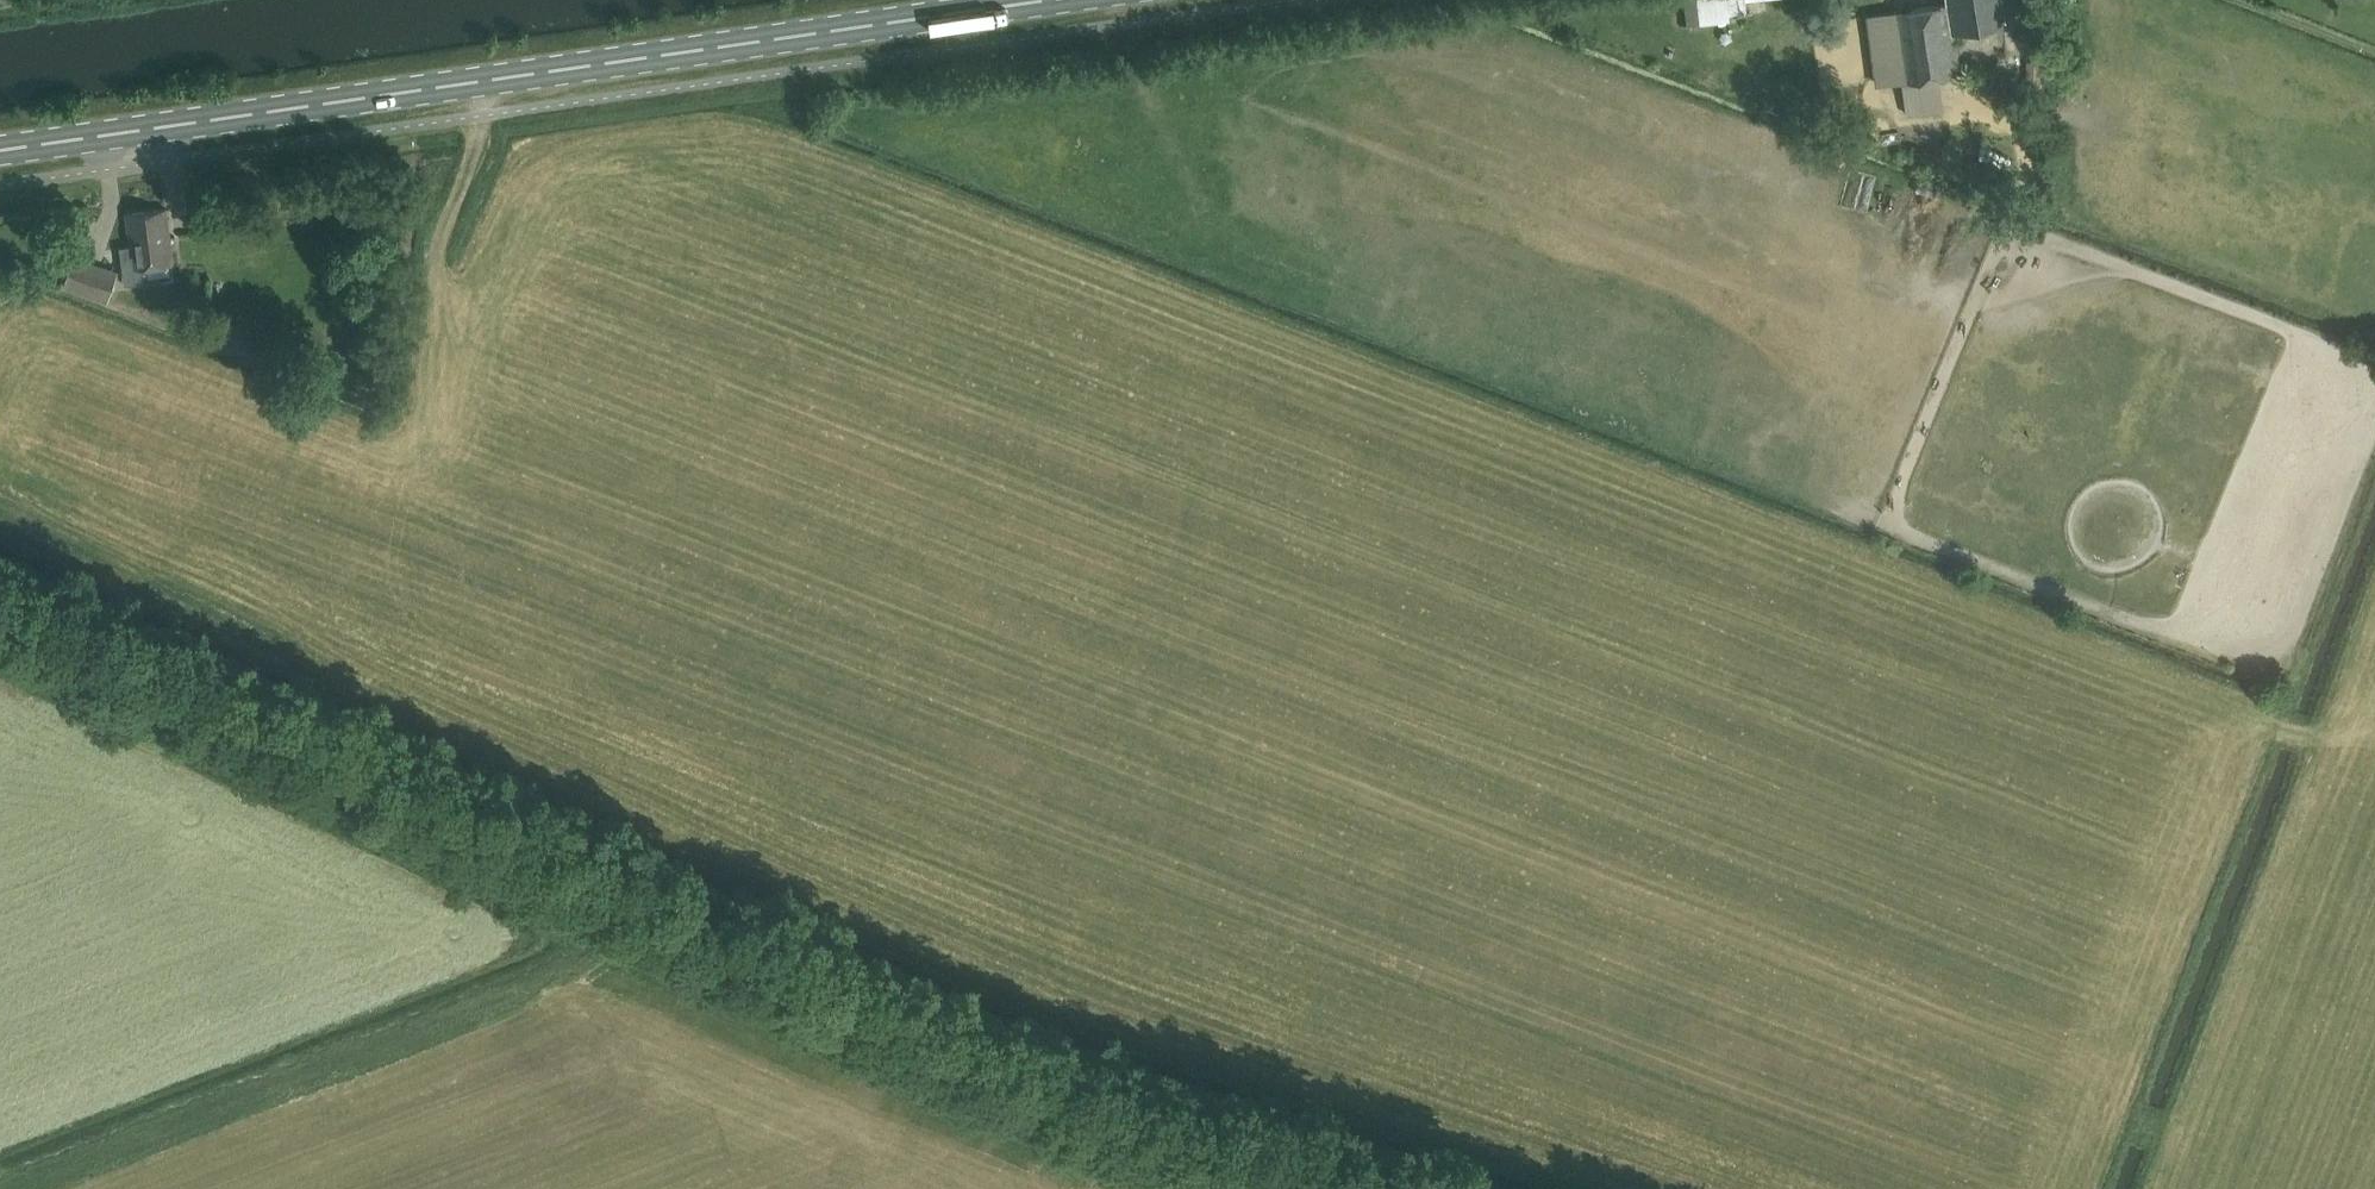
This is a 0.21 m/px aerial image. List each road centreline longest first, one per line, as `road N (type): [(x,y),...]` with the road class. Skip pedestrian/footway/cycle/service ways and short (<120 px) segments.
road 1 (track): [(0,595),(1028,1064),(1387,1188)]
road 2 (primary): [(0,149),(1039,0)]

